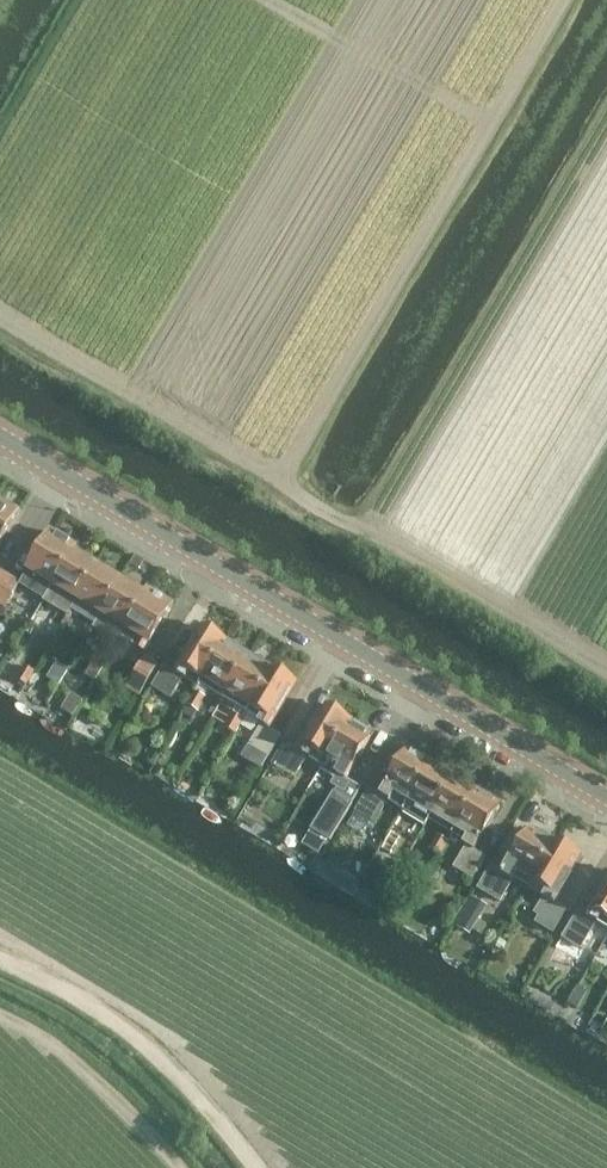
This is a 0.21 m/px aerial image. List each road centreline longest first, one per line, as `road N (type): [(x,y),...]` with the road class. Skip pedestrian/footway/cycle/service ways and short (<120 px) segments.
road 1 (secondary): [(606,799),(0,436)]
road 2 (track): [(177,1167),(76,1061),(0,1016)]

